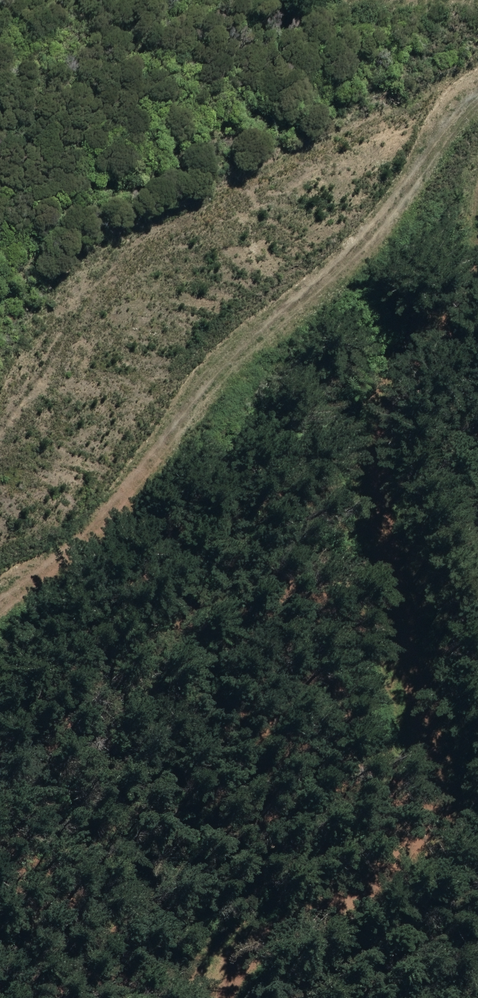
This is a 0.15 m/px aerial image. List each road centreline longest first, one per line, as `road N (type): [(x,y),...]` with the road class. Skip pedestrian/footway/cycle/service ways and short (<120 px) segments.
road 1 (track): [(477,217),(382,404),(354,523),(387,865),(247,983),(242,997)]
road 2 (track): [(0,603),(96,557),(175,448),(218,353),(477,109)]

